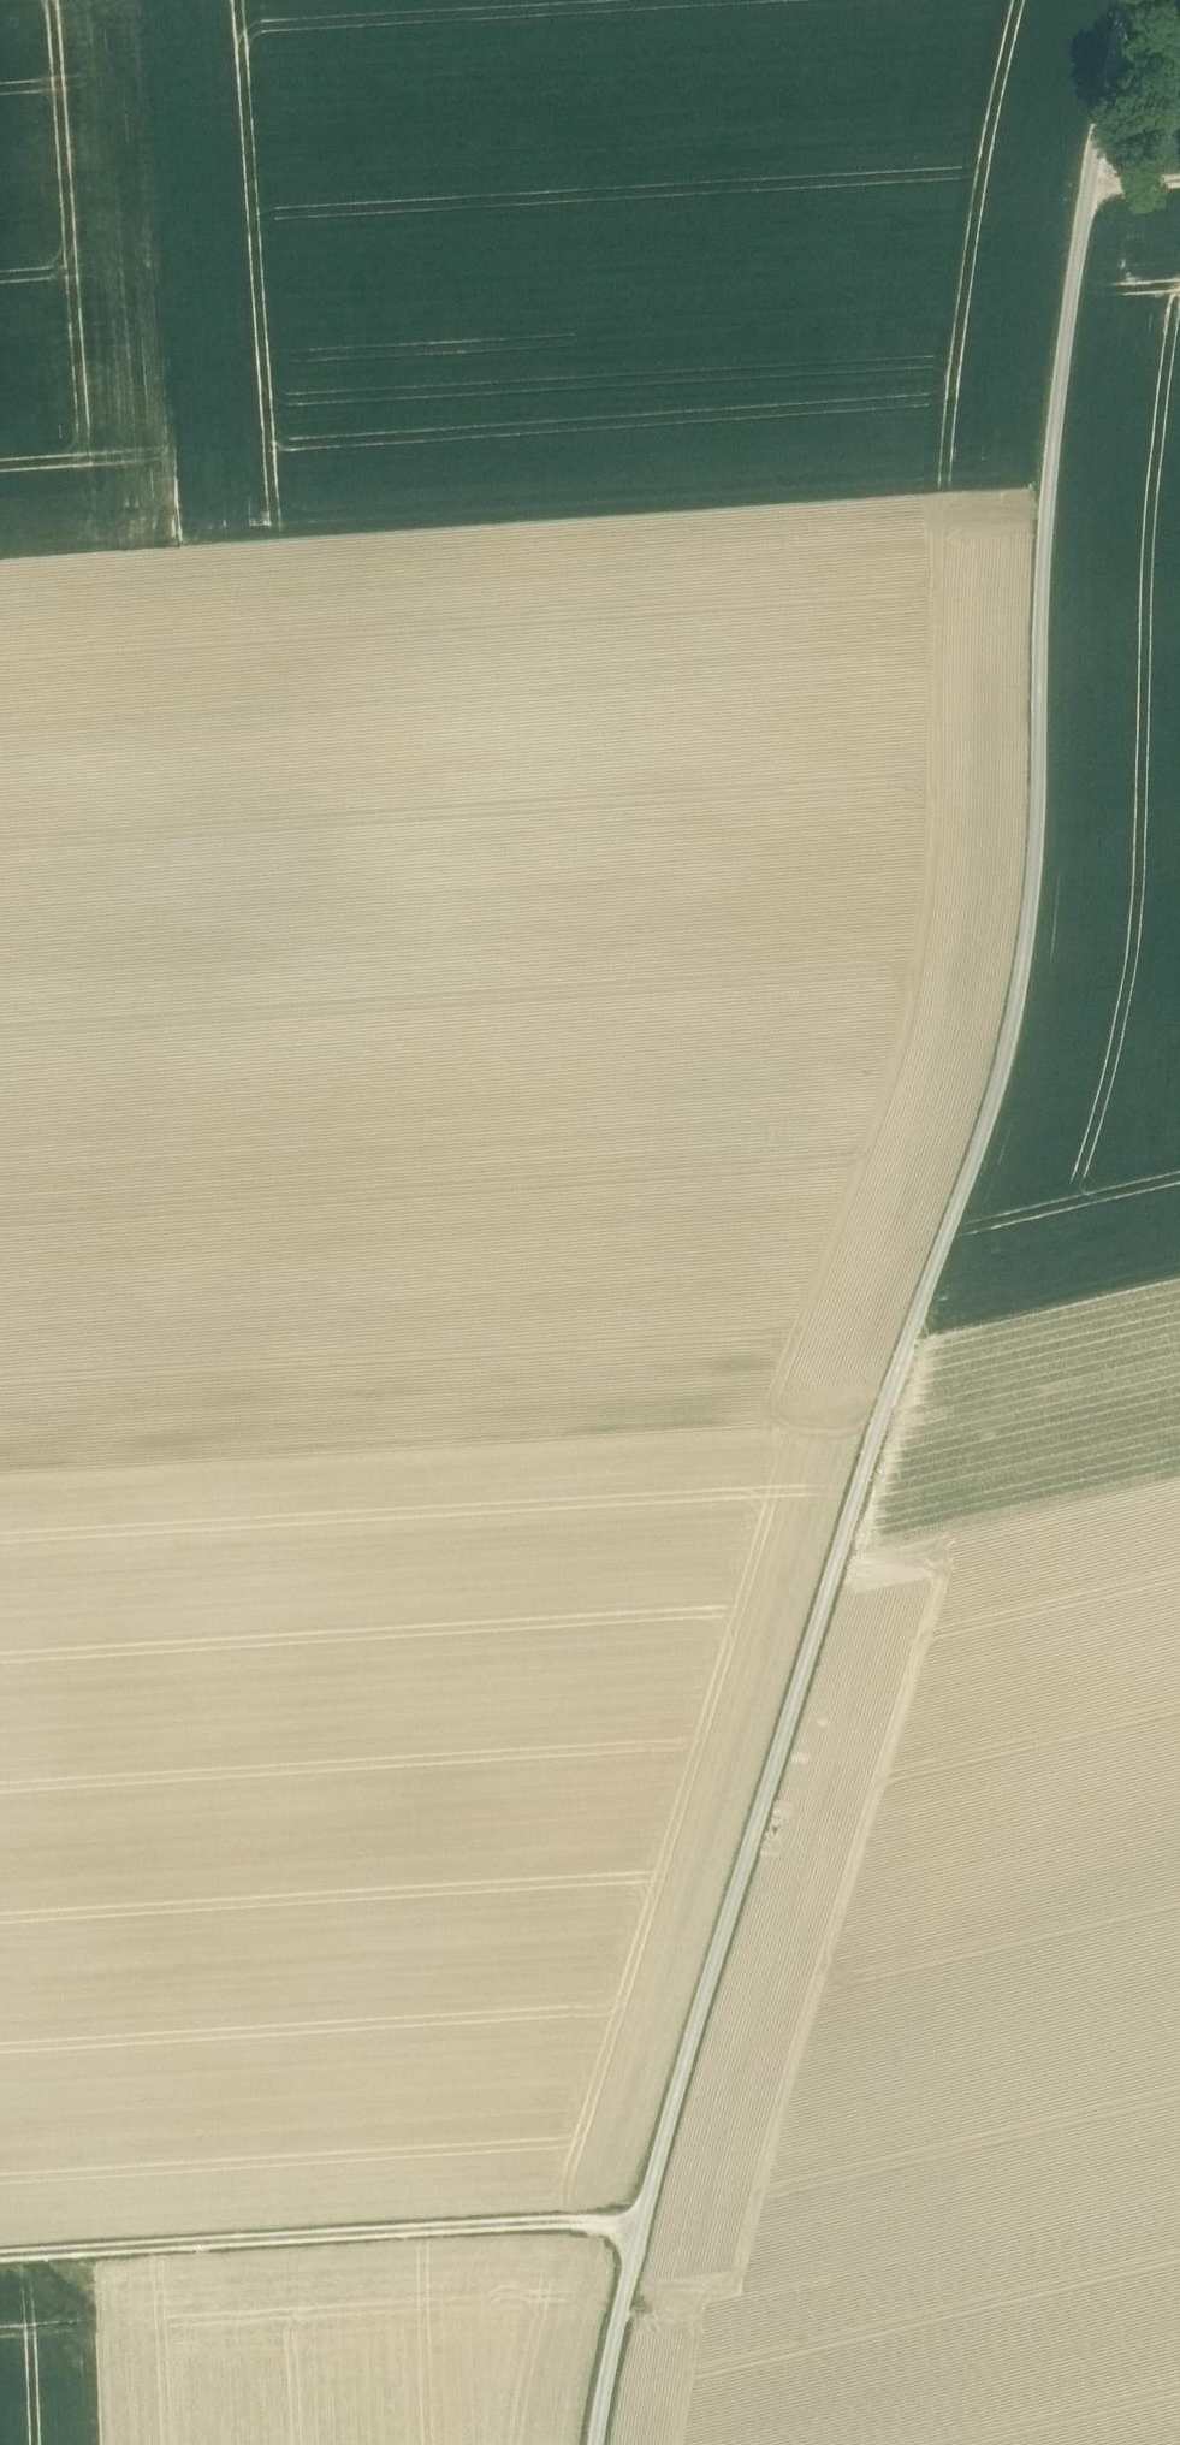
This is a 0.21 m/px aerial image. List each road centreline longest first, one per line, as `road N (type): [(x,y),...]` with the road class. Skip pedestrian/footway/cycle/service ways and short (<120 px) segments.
road 1 (unclassified): [(1155,0),(1097,247),(1041,665),(1041,947),(940,1295),(655,2168),(594,2444)]
road 2 (track): [(638,2228),(596,2219),(0,2257)]

